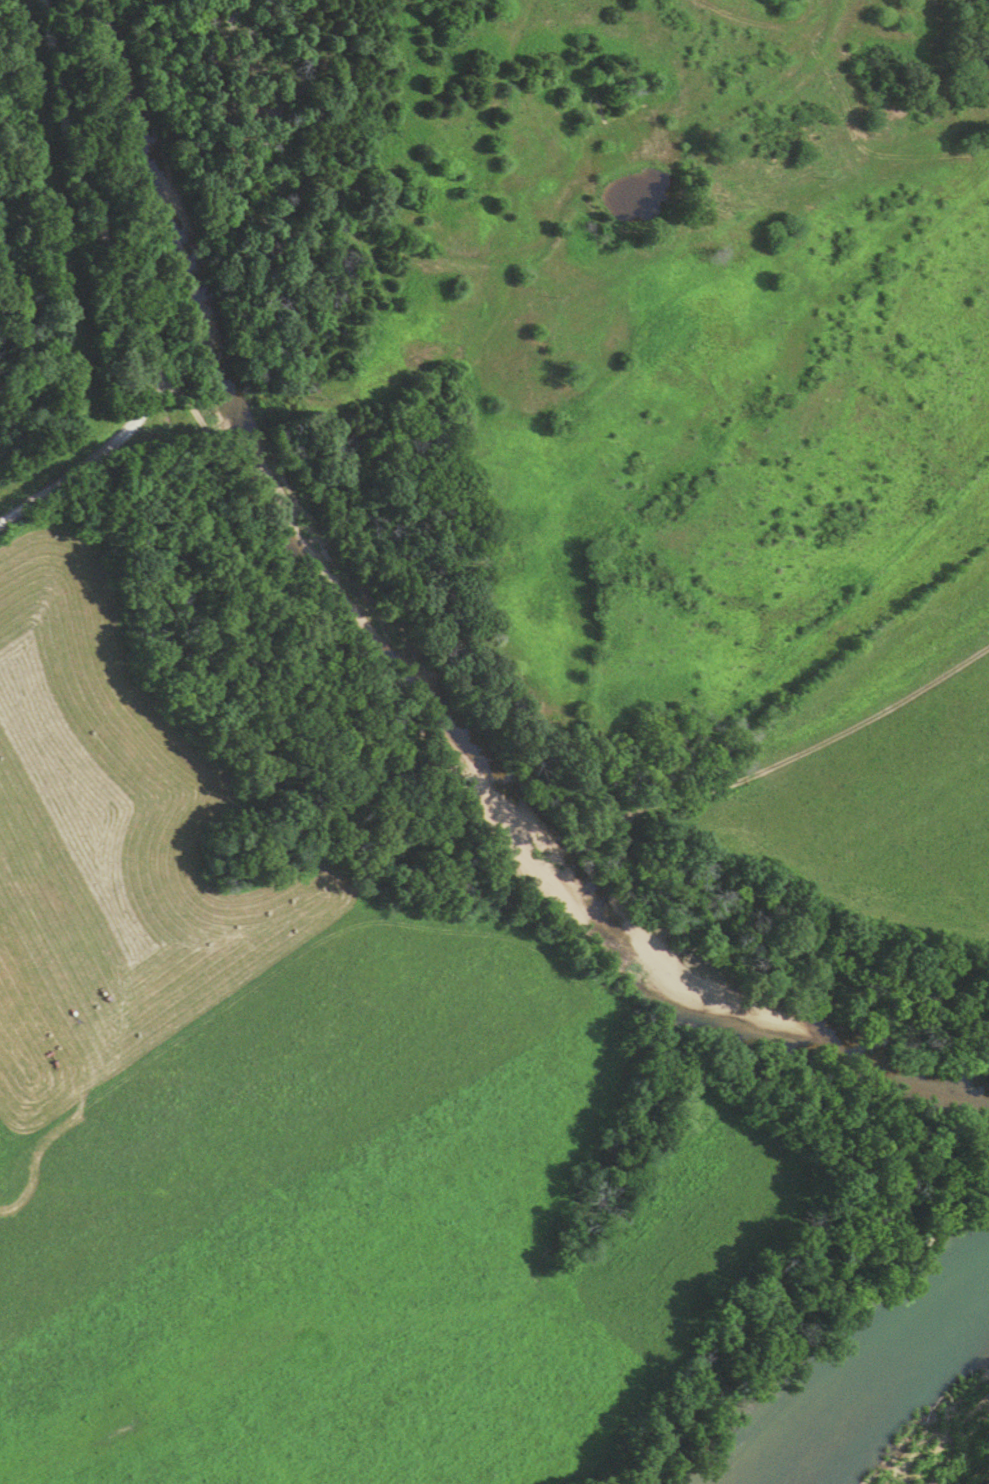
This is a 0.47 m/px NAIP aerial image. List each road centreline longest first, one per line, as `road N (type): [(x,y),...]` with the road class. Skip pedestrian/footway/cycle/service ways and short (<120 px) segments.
road 1 (residential): [(0,518),(61,458),(137,419),(136,345),(121,285),(82,212),(40,85),(36,0)]

